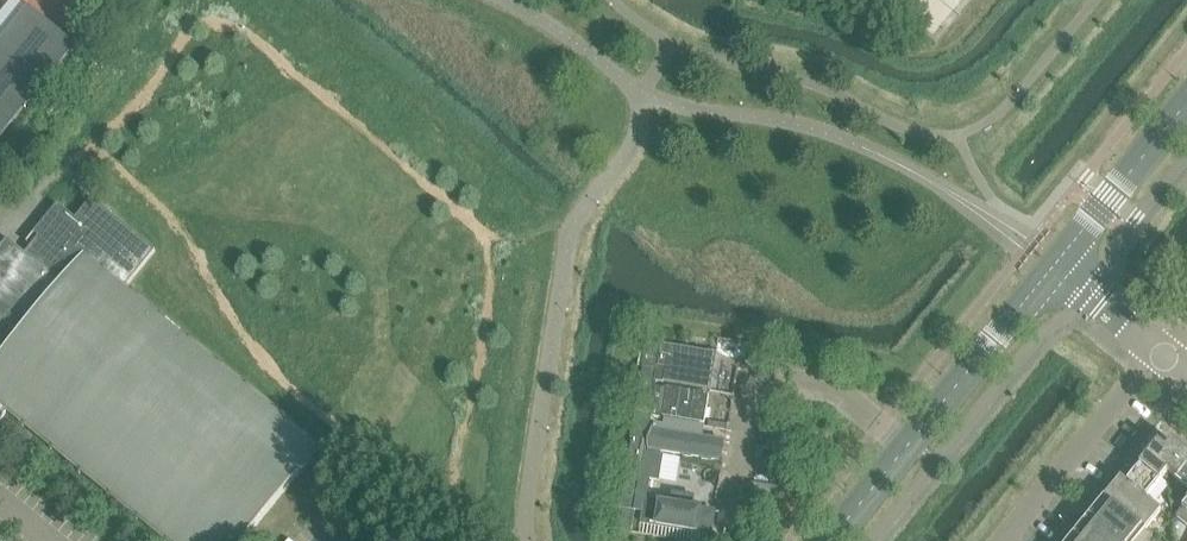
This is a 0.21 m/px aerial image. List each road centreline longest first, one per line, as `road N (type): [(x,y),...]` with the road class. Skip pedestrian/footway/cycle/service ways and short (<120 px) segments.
road 1 (tertiary): [(829,540),(1051,270)]
road 2 (residential): [(1002,540),(1159,359)]
road 3 (tertiary): [(1051,270),(1186,102)]

